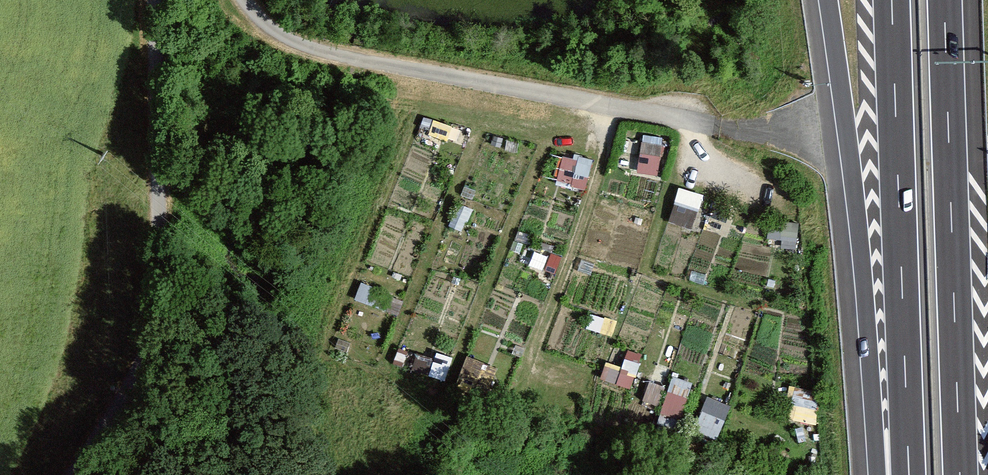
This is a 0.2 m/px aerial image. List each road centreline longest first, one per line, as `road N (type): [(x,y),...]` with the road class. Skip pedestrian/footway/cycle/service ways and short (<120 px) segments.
road 1 (track): [(154,0),(157,186),(45,474)]
road 2 (track): [(256,0),(317,45),(360,61),(715,127)]
road 3 (motorway): [(826,0),(882,474)]
road 4 (motorway): [(892,0),(909,474)]
road 5 (motorway): [(960,474),(944,0)]

